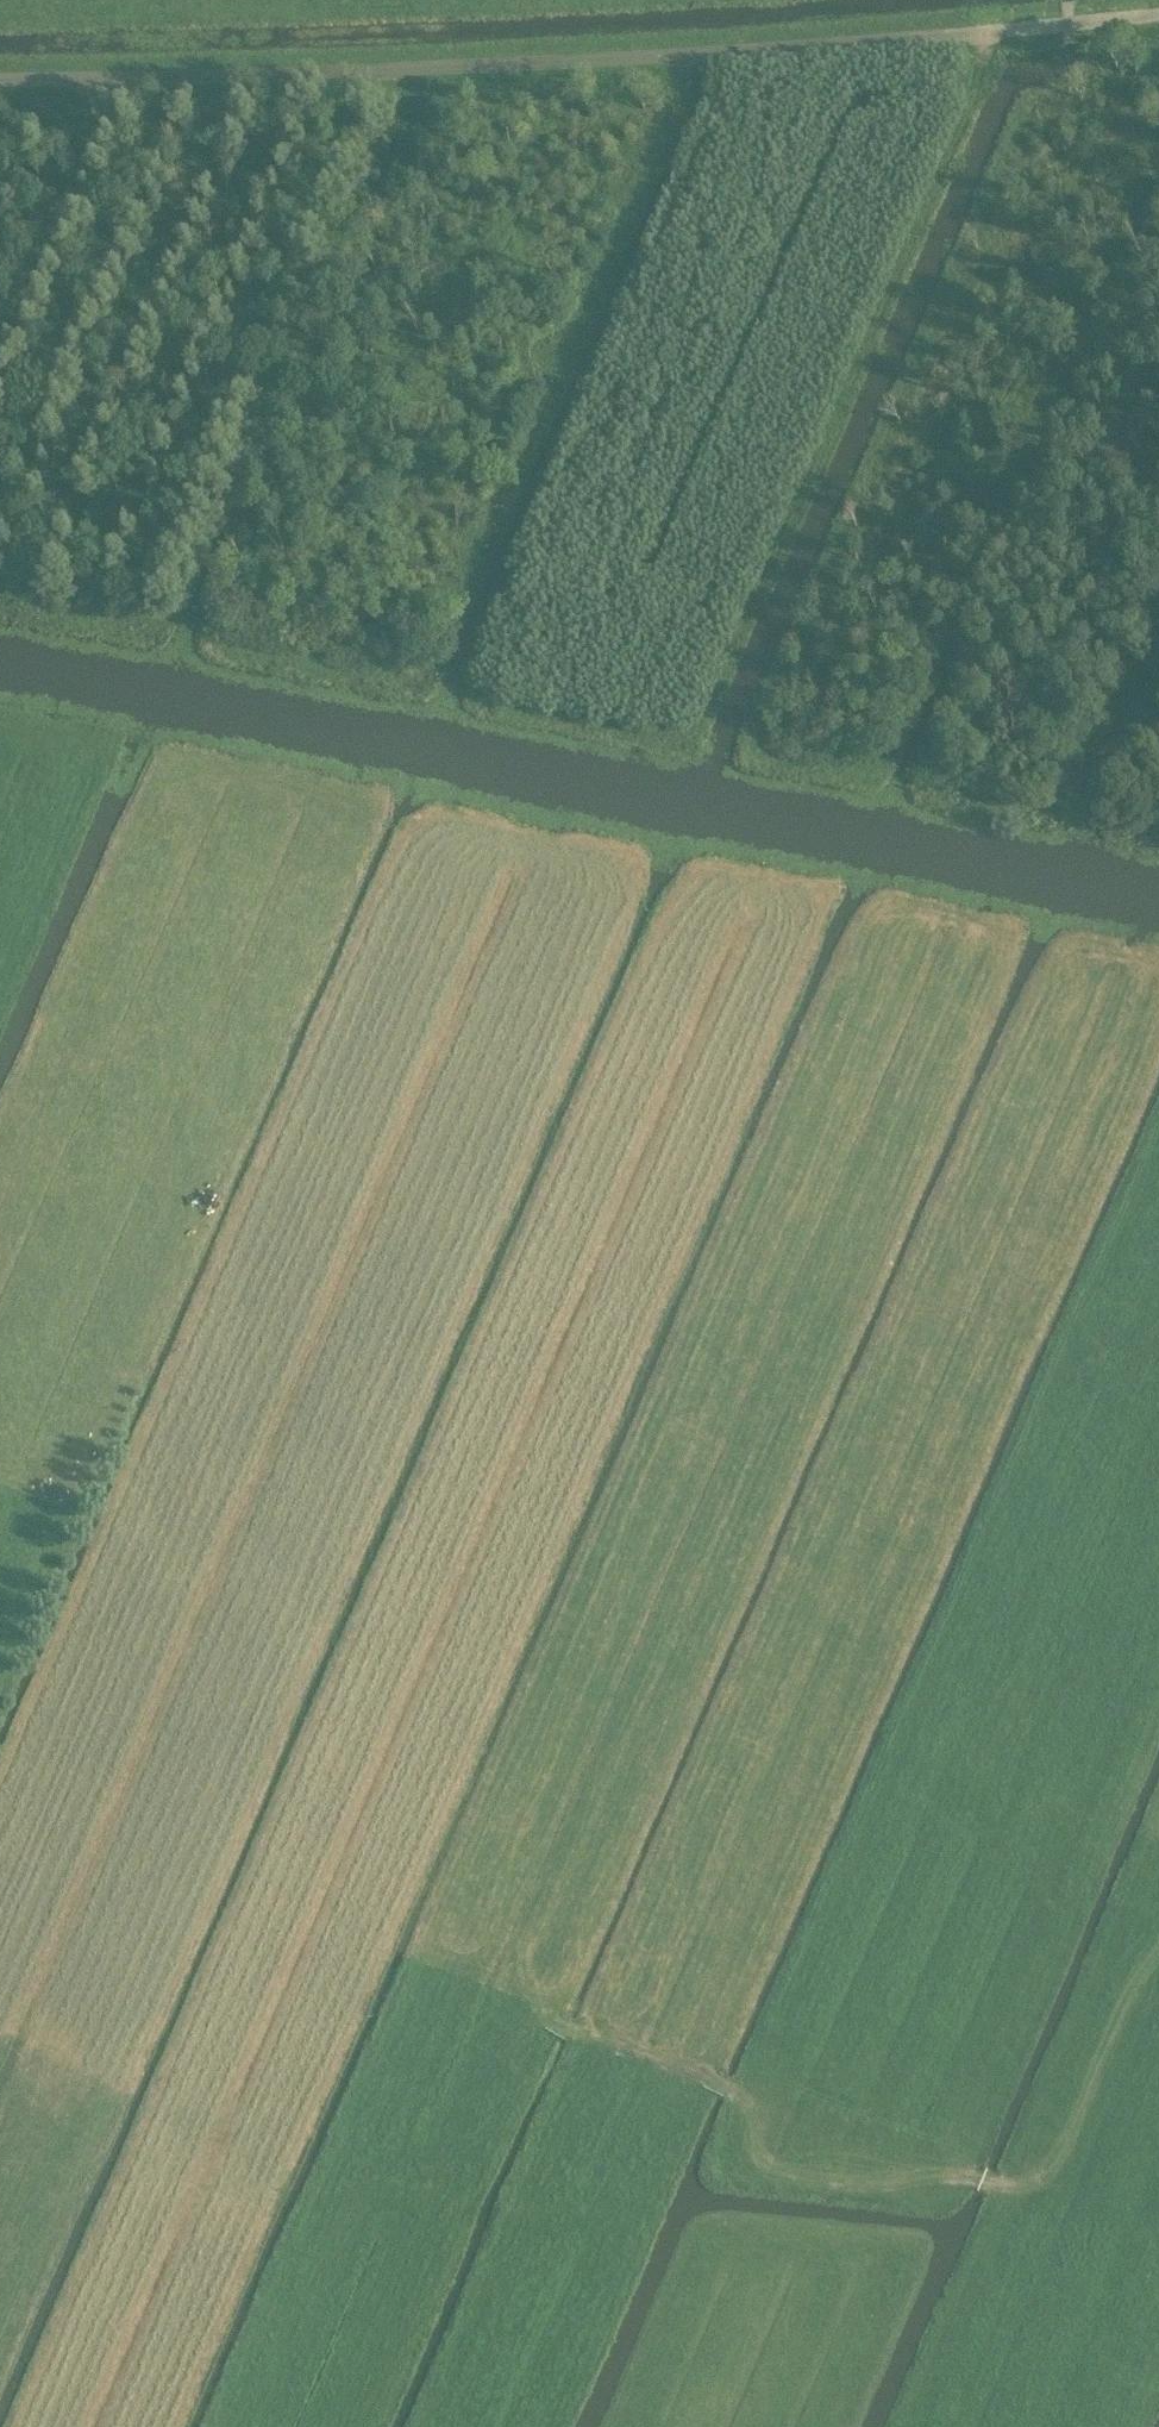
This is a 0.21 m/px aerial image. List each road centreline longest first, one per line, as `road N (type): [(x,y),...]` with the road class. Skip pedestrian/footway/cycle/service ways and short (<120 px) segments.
road 1 (unclassified): [(1158,13),(824,48),(0,80)]

